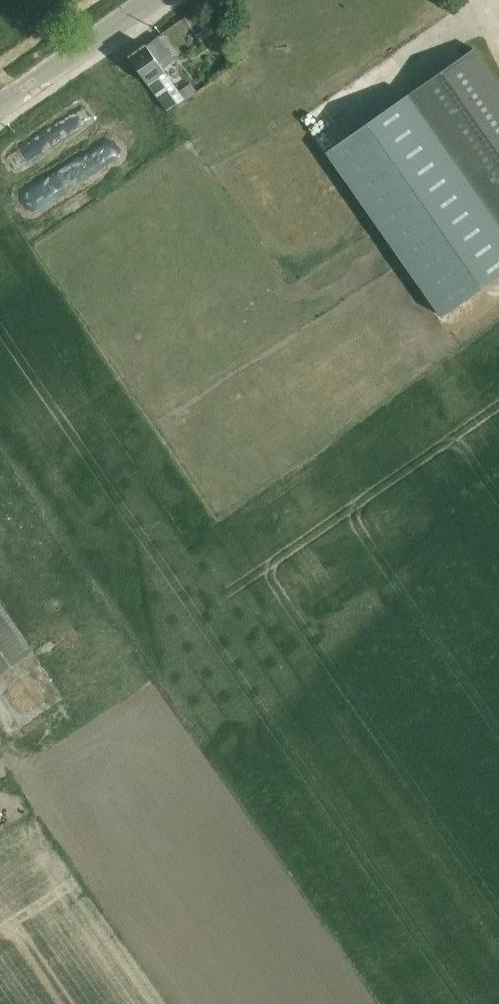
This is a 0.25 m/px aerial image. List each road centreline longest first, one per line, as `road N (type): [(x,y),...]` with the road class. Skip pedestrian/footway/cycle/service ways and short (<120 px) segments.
road 1 (tertiary): [(0,106),(151,0)]

